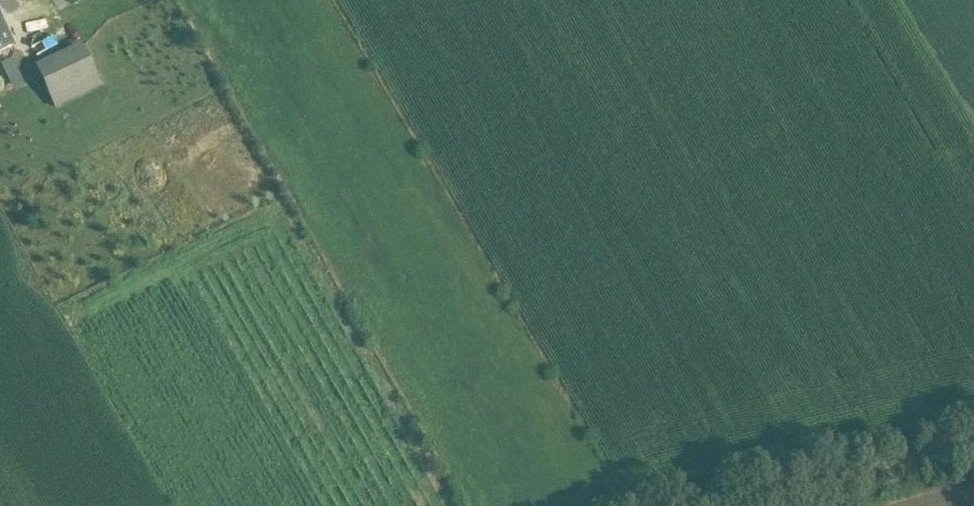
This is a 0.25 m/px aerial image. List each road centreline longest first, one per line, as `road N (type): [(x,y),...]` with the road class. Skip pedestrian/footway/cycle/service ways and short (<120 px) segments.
road 1 (track): [(973,430),(713,505)]

